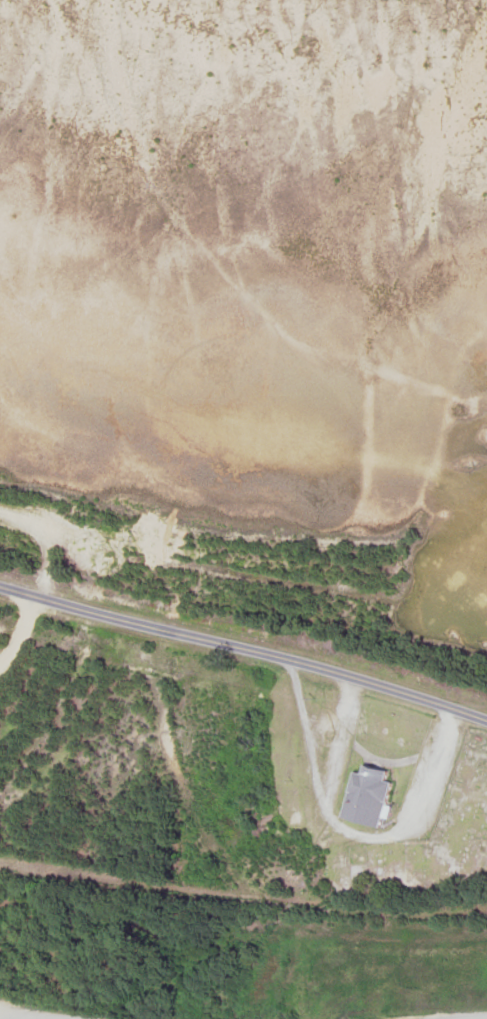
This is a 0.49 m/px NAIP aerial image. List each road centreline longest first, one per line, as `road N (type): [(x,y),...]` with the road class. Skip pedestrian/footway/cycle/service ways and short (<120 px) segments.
road 1 (residential): [(486,727),(340,673),(0,588)]
road 2 (residential): [(486,893),(407,924),(0,851)]
road 3 (residential): [(0,915),(49,923),(148,1018)]

